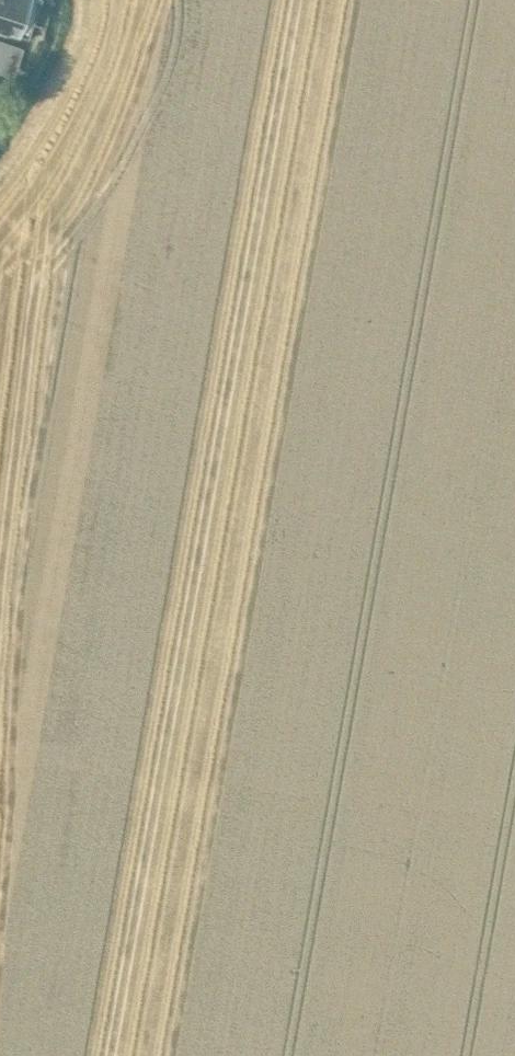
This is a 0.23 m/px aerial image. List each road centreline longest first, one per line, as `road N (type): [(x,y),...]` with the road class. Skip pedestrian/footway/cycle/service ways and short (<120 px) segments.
road 1 (track): [(0,175),(66,68),(84,0)]

